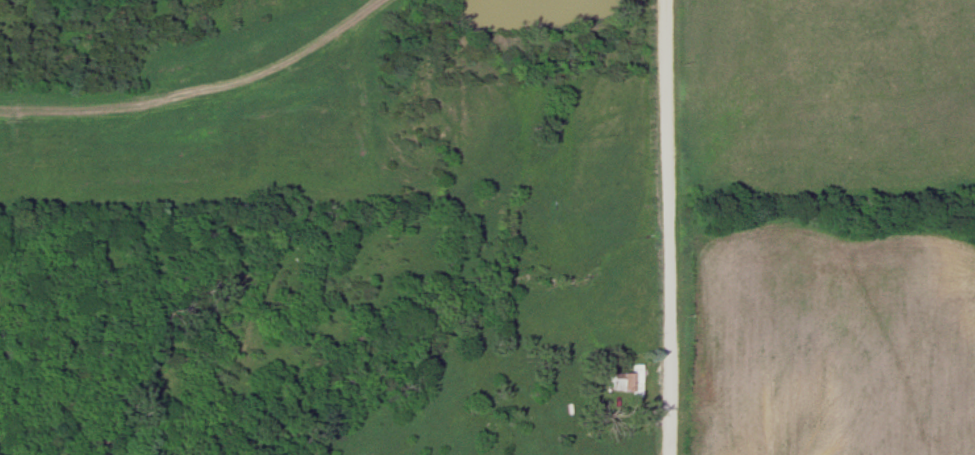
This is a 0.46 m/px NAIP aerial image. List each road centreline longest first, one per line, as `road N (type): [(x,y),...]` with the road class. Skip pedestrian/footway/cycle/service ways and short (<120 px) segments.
road 1 (residential): [(667,454),(662,0)]

